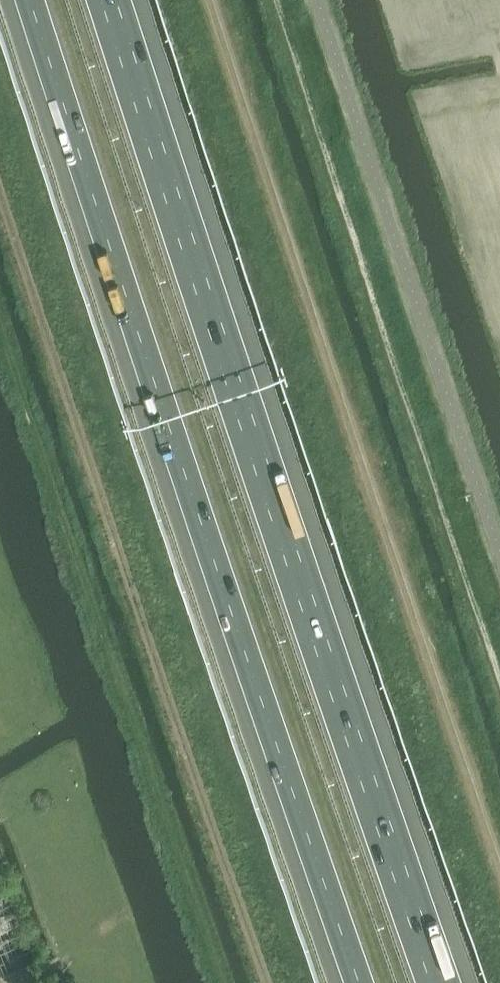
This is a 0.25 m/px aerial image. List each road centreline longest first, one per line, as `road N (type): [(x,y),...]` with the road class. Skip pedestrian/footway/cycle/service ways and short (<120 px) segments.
road 1 (motorway): [(31,0),(360,982)]
road 2 (motorway): [(439,982),(111,0)]
road 3 (track): [(499,869),(209,0)]
road 4 (track): [(0,191),(266,982)]

